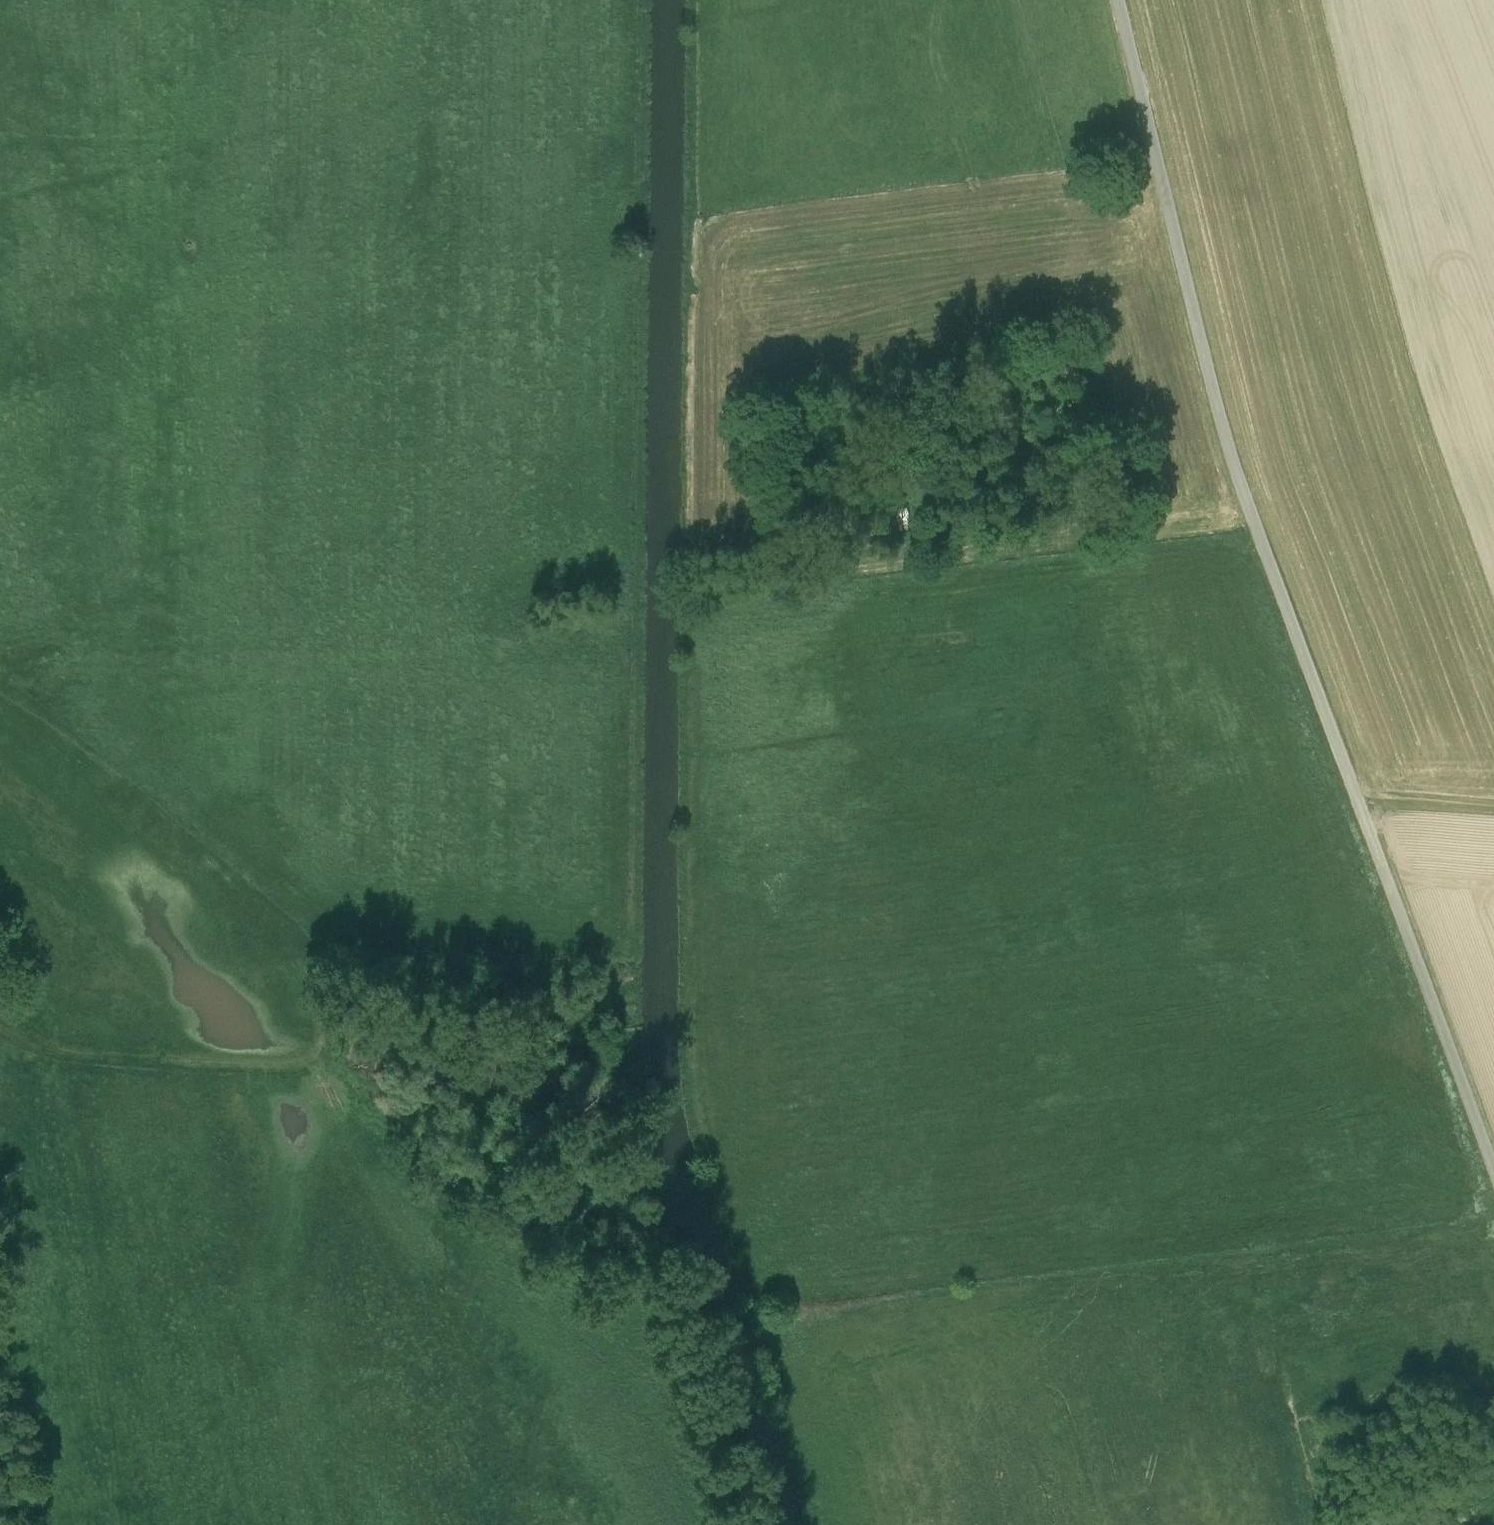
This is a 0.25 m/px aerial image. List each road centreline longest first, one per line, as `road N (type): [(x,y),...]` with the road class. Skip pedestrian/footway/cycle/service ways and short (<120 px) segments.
road 1 (unclassified): [(1118,0),(1235,463),(1493,1165)]
road 2 (track): [(0,1032),(46,1056),(335,1066)]

